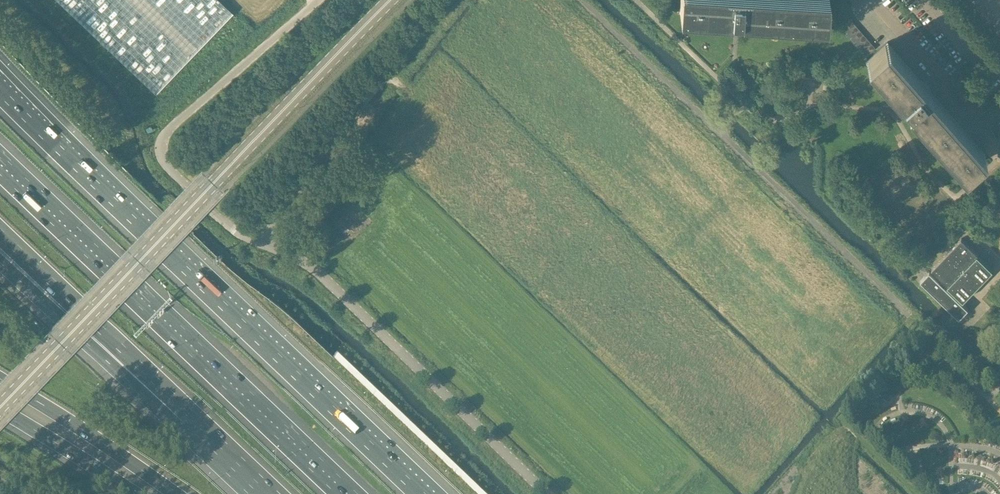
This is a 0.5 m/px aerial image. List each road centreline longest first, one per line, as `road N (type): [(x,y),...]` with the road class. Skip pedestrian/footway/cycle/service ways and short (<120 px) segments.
road 1 (unclassified): [(318,0),(170,129),(158,154),(234,232),(310,265),(547,493)]
road 2 (motorway): [(426,493),(0,83)]
road 3 (tertiary): [(0,405),(391,0)]
road 4 (motorway): [(347,493),(0,164)]
road 5 (motorway): [(0,232),(183,422)]
road 6 (motorway): [(0,262),(183,422)]
road 7 (motorway): [(0,379),(175,493)]
road 8 (motorway): [(0,409),(134,493)]
road 9 (residential): [(962,103),(867,0)]

